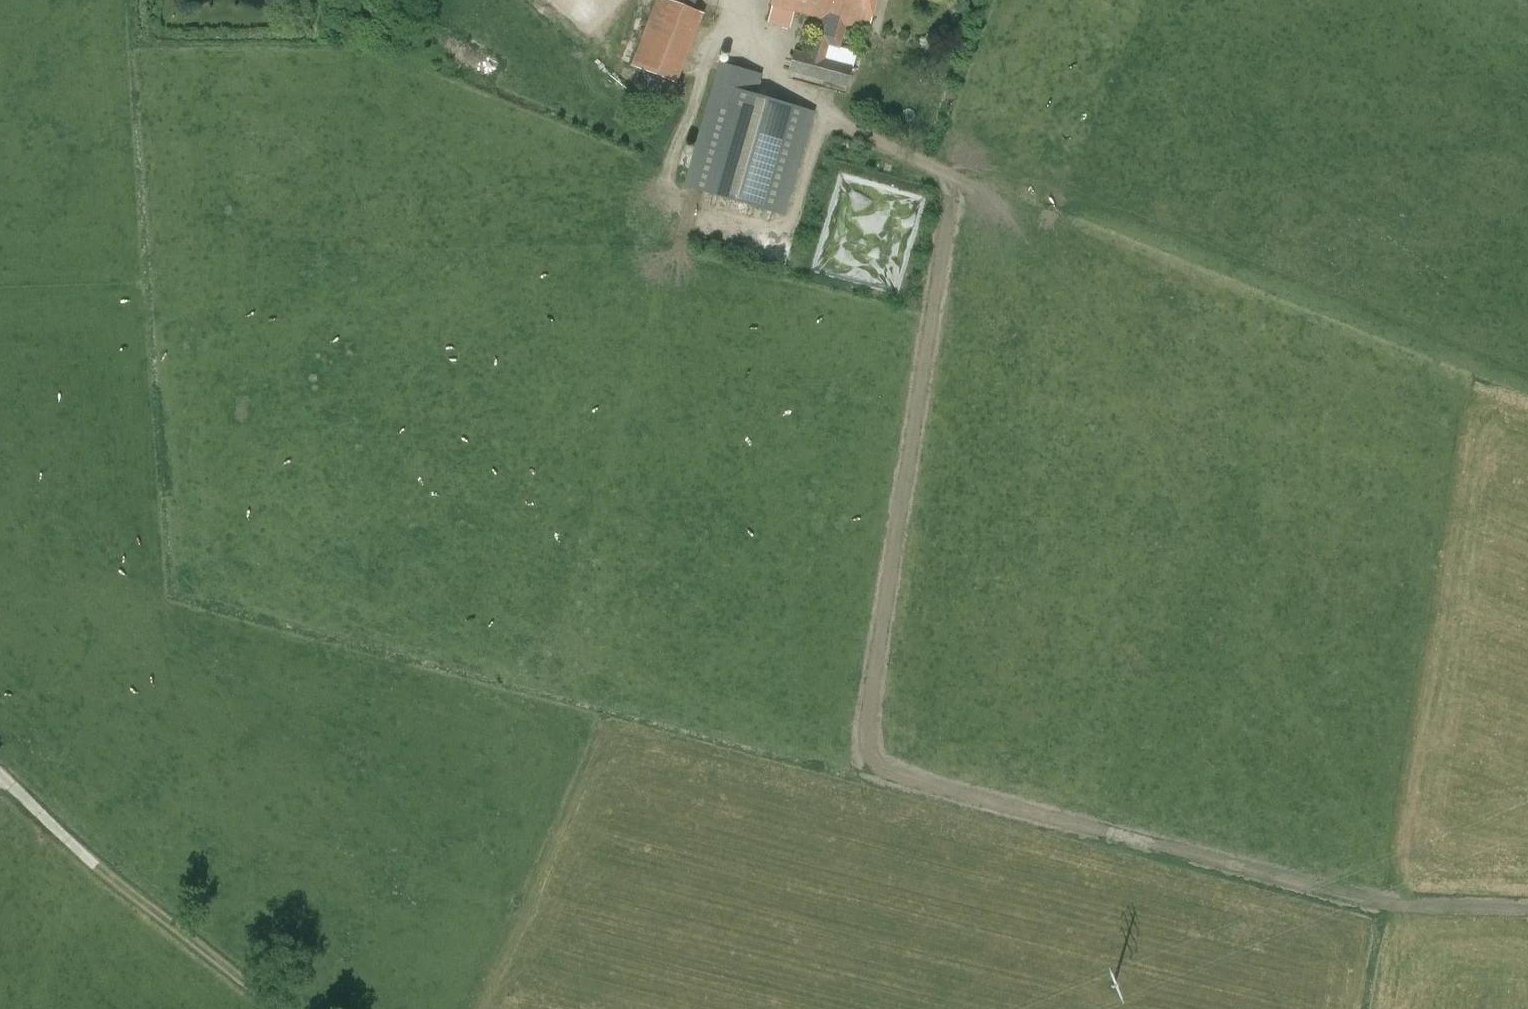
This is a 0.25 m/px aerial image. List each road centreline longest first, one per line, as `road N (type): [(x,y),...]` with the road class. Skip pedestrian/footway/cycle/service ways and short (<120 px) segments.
road 1 (track): [(0,774),(81,856),(276,1008)]

